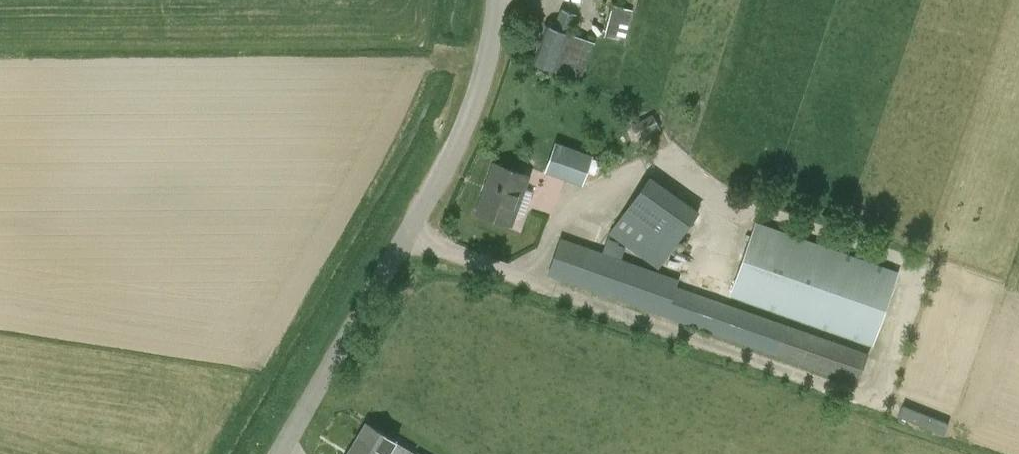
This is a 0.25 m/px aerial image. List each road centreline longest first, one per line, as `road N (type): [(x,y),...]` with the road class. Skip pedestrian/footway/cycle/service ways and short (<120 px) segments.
road 1 (unclassified): [(278,453),(446,166),(480,87),(499,0)]

